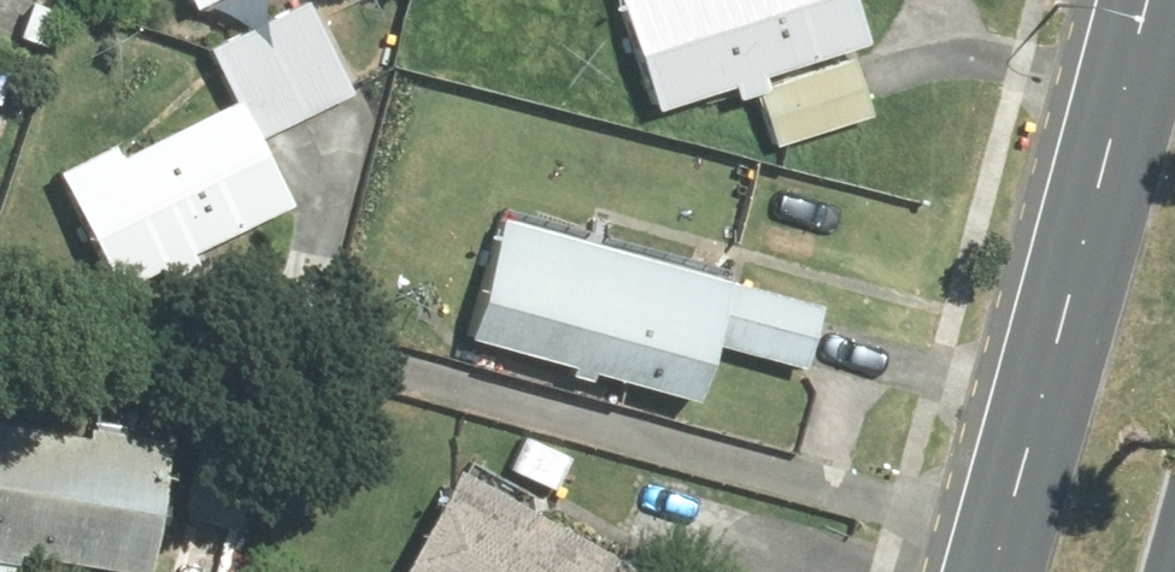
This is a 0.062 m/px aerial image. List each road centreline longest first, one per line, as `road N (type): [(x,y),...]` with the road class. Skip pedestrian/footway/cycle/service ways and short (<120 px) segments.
road 1 (primary): [(955,571),(1116,0)]

